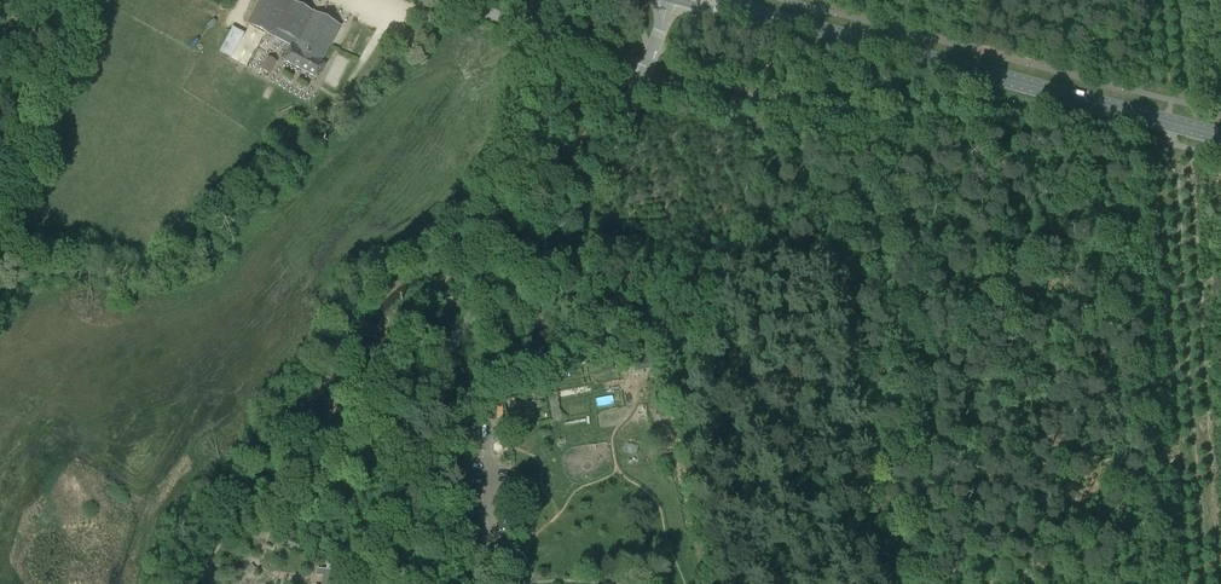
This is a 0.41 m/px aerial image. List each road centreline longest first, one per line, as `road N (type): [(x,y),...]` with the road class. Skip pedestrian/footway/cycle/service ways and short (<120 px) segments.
road 1 (tertiary): [(396,583),(402,450),(415,398),(446,349),(596,178),(644,74)]
road 2 (secondary): [(1220,137),(773,17)]
road 3 (track): [(1184,288),(1204,583)]
road 4 (track): [(1162,0),(1184,288)]
road 5 (unclassified): [(644,74),(460,0)]

